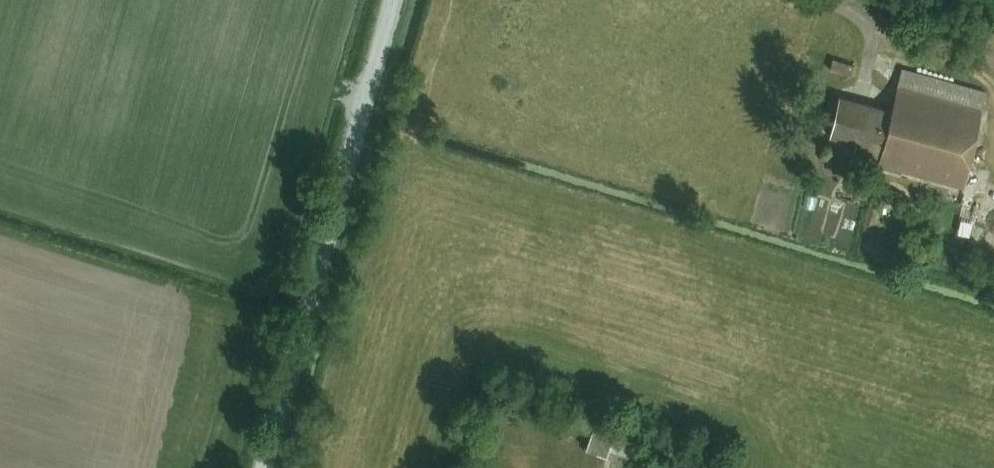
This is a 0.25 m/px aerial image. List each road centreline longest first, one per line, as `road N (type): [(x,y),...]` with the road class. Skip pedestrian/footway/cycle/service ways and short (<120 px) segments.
road 1 (unclassified): [(253,467),(391,0)]

